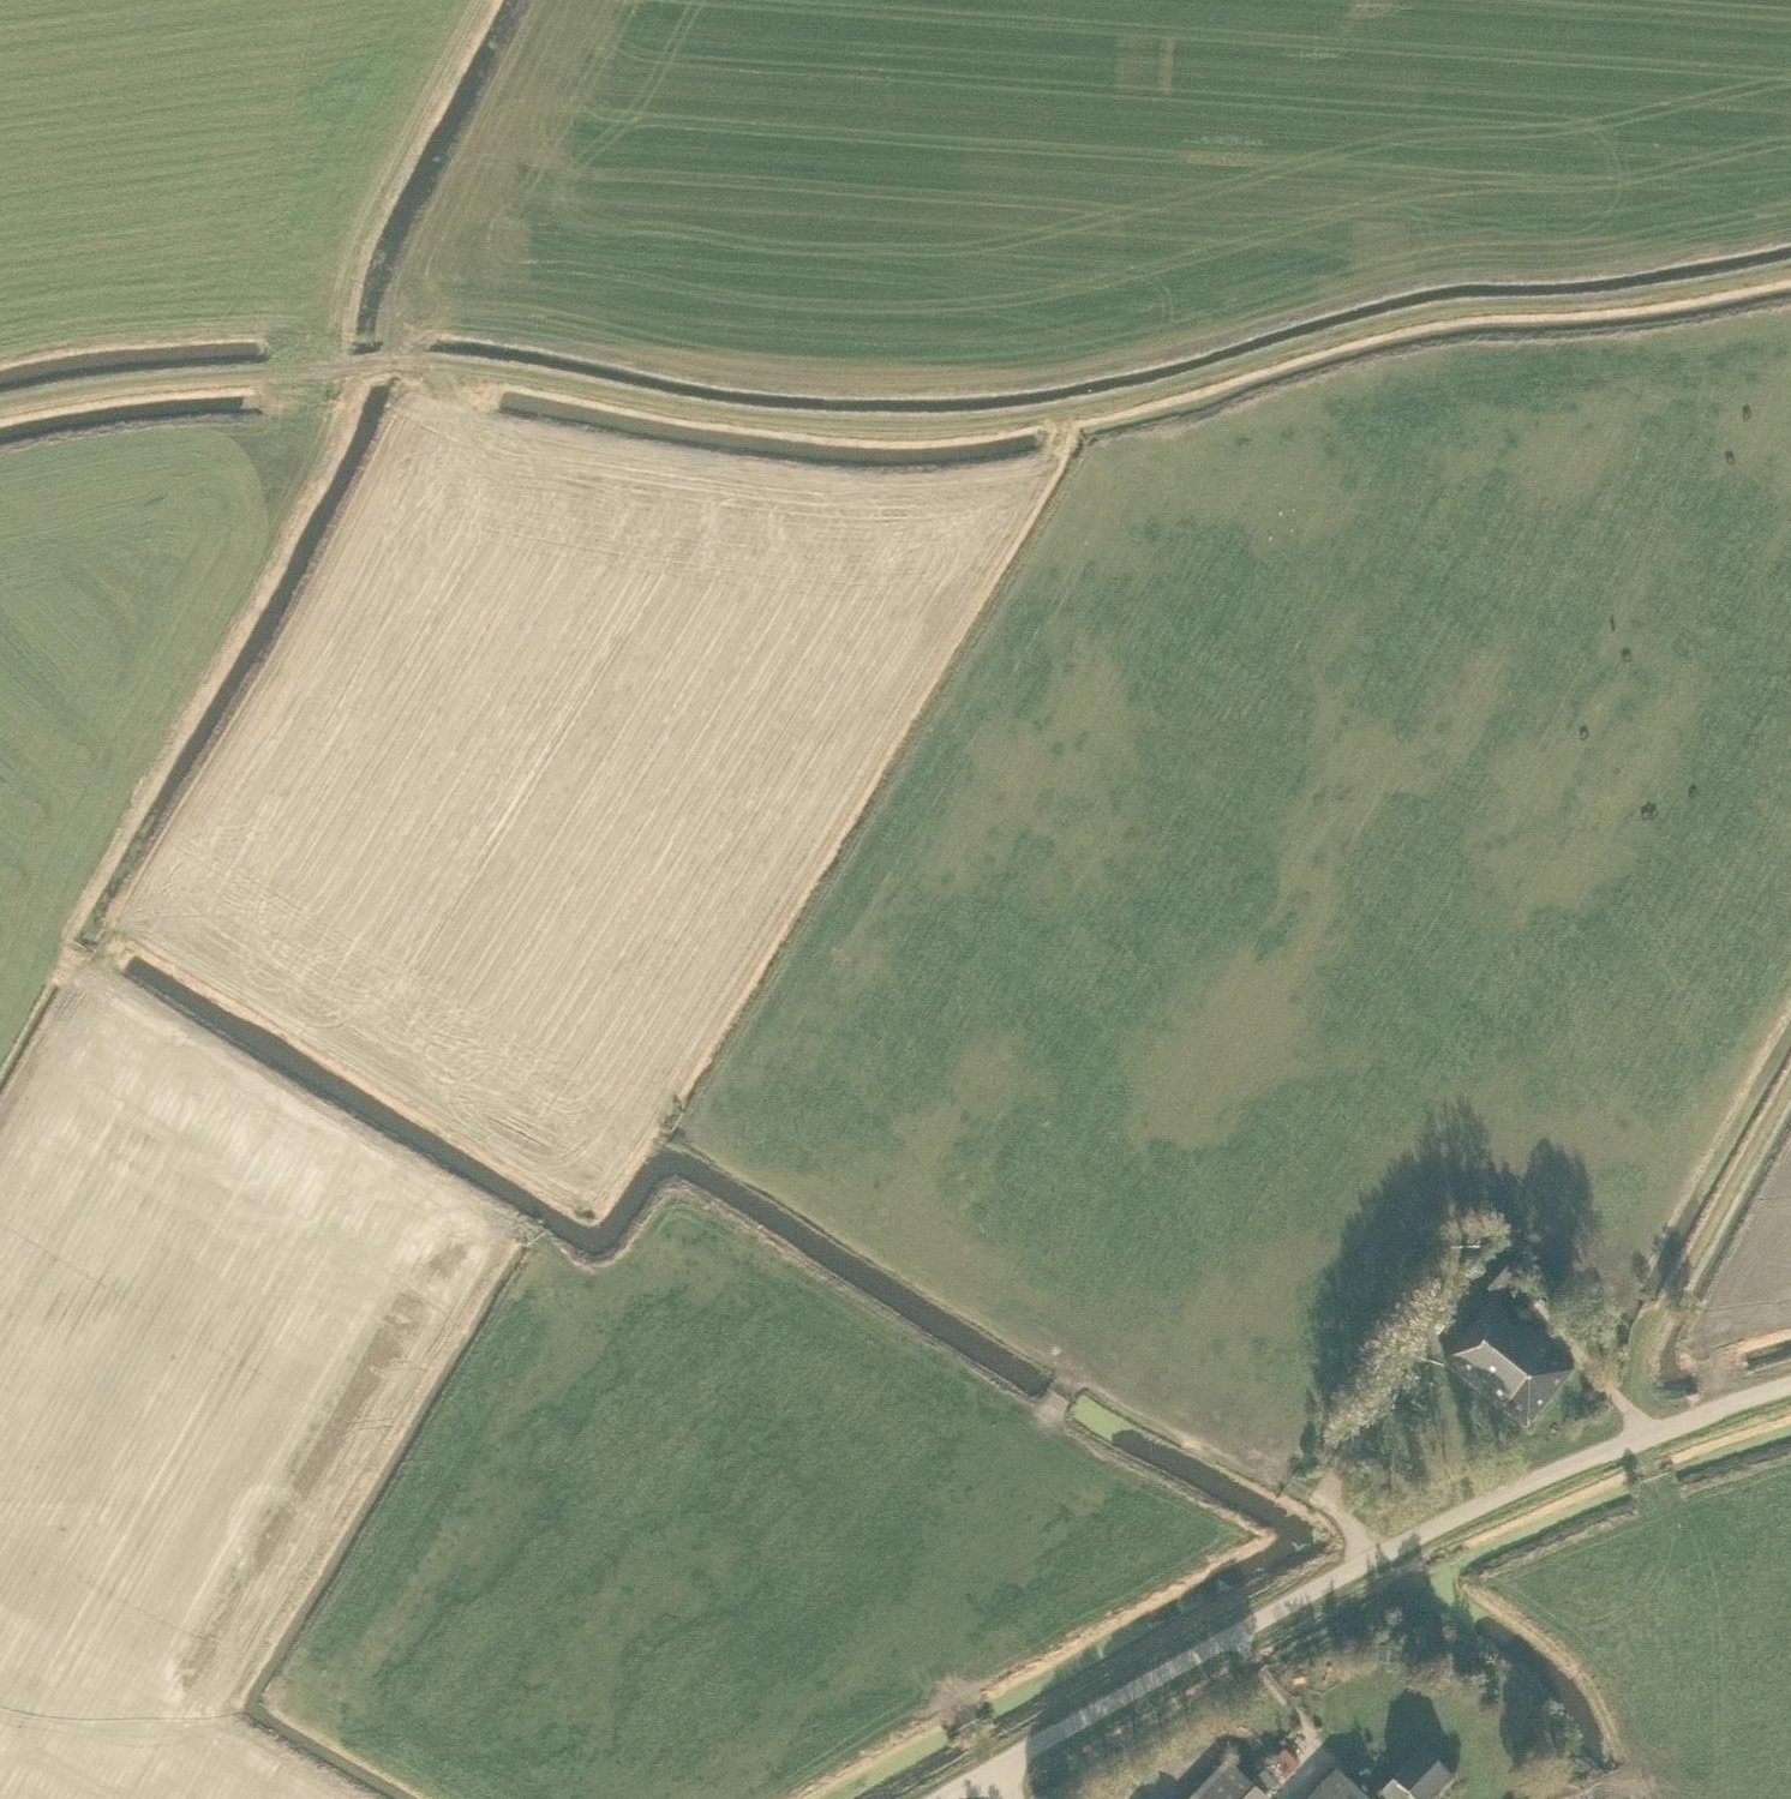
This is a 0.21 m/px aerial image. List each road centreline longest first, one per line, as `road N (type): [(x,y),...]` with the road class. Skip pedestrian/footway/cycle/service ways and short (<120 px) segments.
road 1 (track): [(0,412),(88,390),(397,361),(894,435),(1040,422),(1441,319),(1630,303),(1790,276)]
road 2 (unclassified): [(942,1798),(1470,1512),(1790,1385)]

